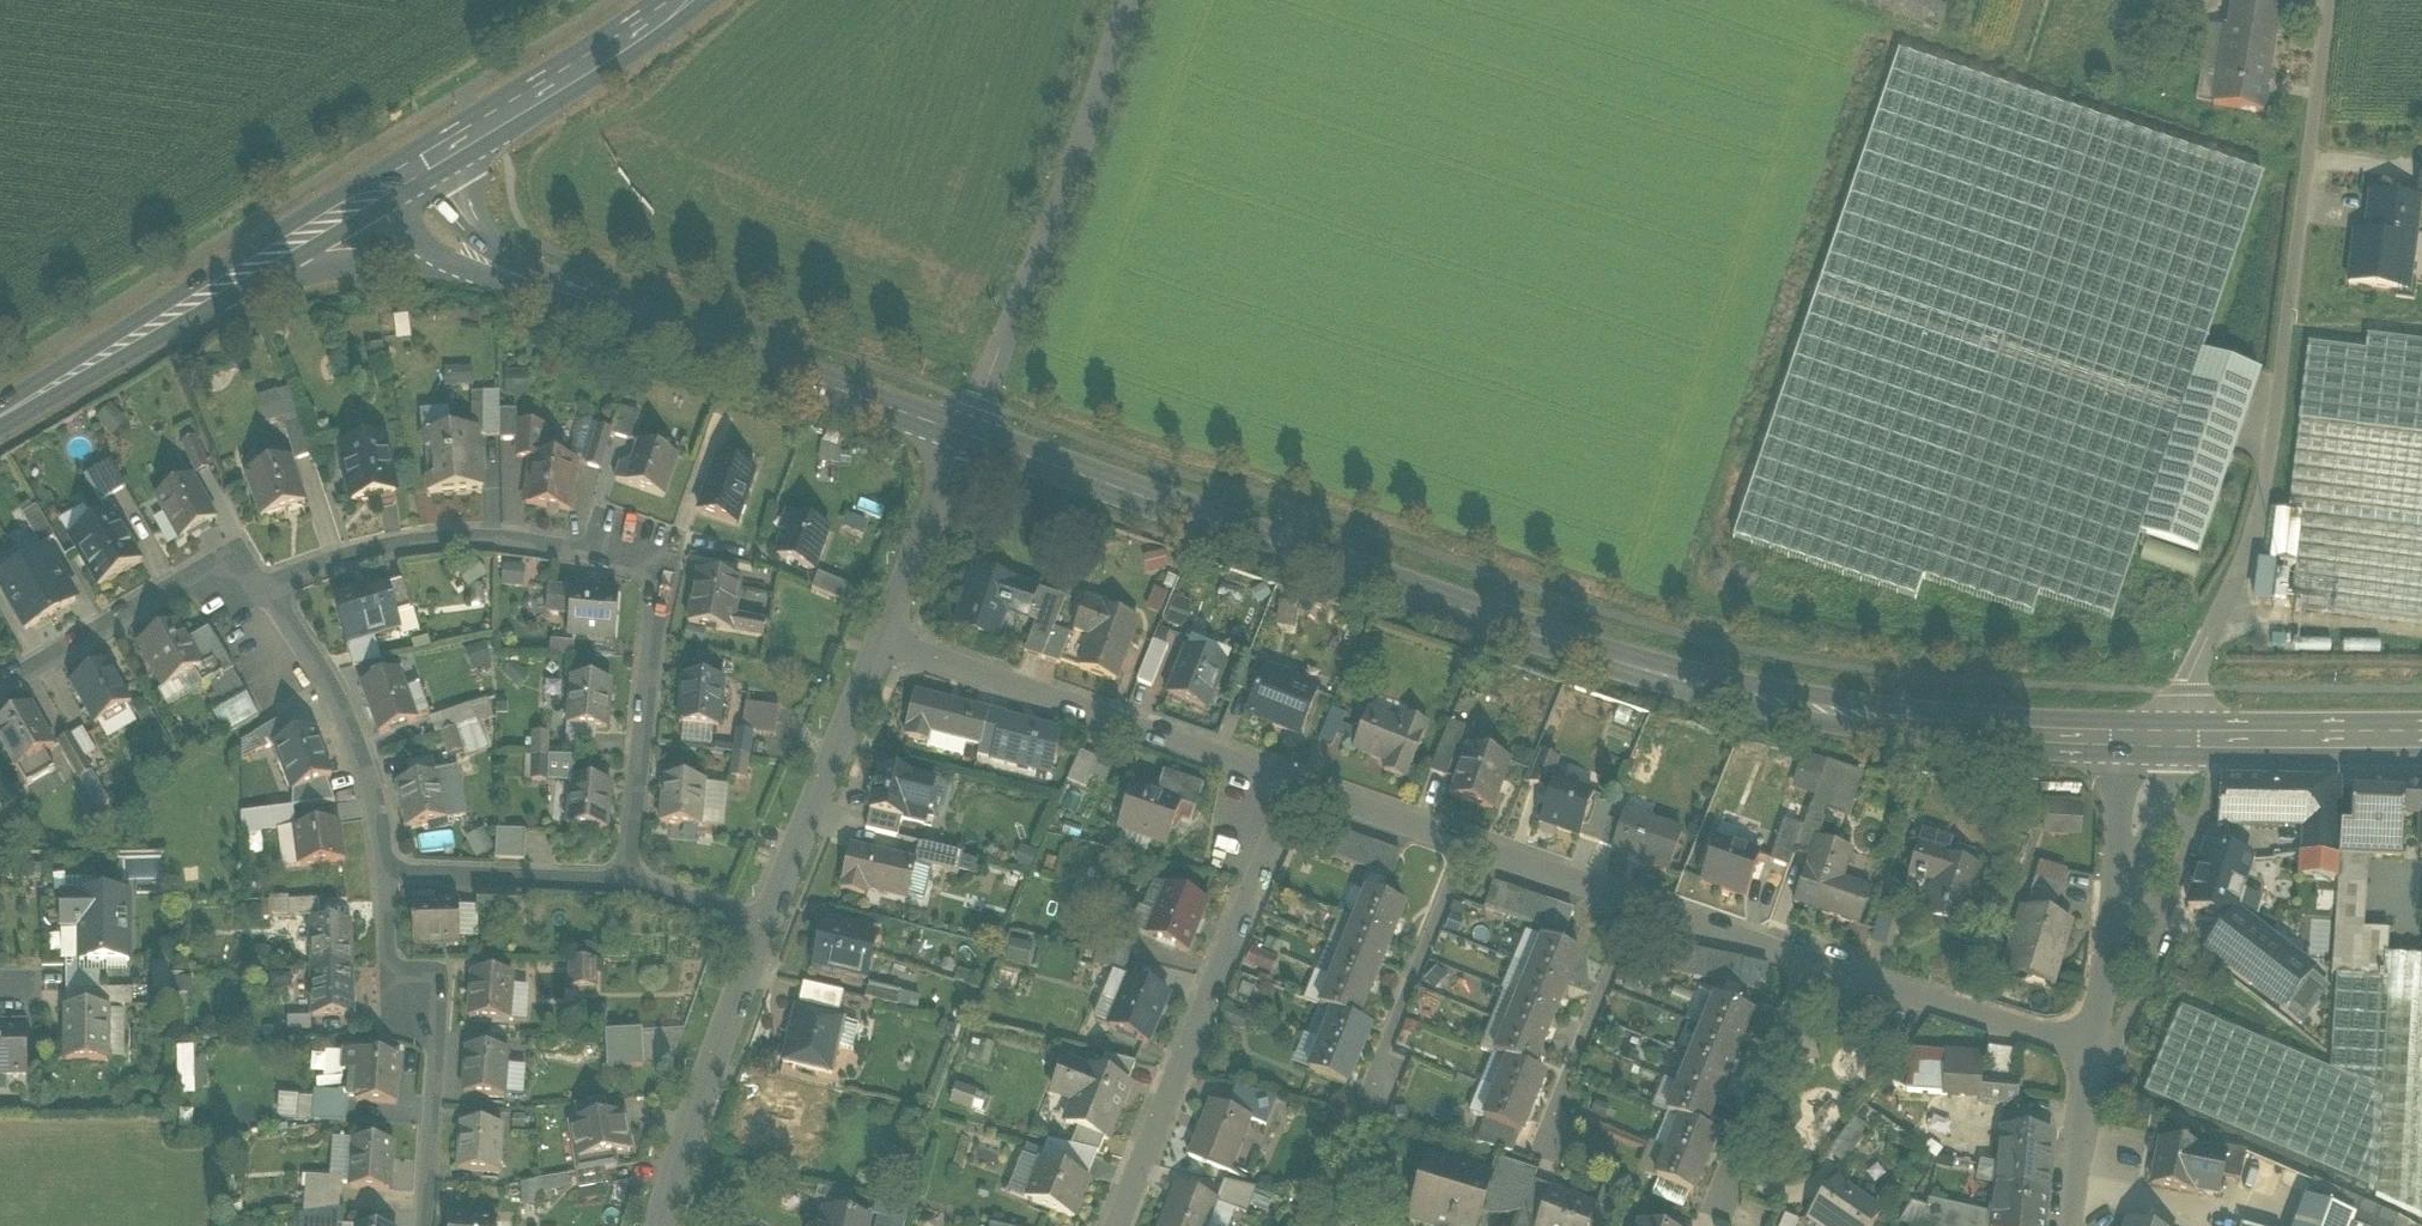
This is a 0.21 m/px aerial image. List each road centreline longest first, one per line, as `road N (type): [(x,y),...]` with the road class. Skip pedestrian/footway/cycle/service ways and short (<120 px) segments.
road 1 (secondary): [(2150,736),(1912,723),(1649,672),(969,436)]
road 2 (unclassified): [(2329,0),(2267,473),(2241,567),(2183,690),(2150,736)]
road 3 (residential): [(272,577),(356,552),(492,539),(659,564),(633,883)]
road 4 (residential): [(1299,781),(1111,1225)]
road 5 (unclassified): [(1129,0),(969,436)]
road 6 (residential): [(1299,781),(877,638)]
road 7 (secondary): [(969,436),(561,293)]
road 8 (residential): [(385,881),(396,1005),(436,1049),(425,1225)]
road 9 (primary): [(215,290),(307,267),(431,259),(561,293)]
road 10 (residential): [(272,577),(367,769),(385,881)]
road 11 (residential): [(2150,736),(2085,1051)]
road 12 (residential): [(766,923),(659,1225)]
road 13 (residential): [(0,686),(226,560),(272,577)]
road 14 (residential): [(877,638),(766,923)]
road 15 (primary): [(426,164),(677,0)]
road 16 (residential): [(2085,1051),(1813,960)]
road 17 (secondary): [(2421,738),(2150,736)]
road 18 (residential): [(1469,841),(1370,1088)]
road 19 (residential): [(1641,905),(1541,1147)]
road 20 (residential): [(1813,960),(1718,1195)]
road 21 (primary): [(0,418),(215,290)]
road 22 (residential): [(633,883),(385,881)]
road 23 (primary): [(215,290),(426,164)]
road 24 (residential): [(969,436),(877,638)]
road 25 (secondary): [(561,293),(505,257),(426,164)]
road 26 (residential): [(1641,905),(1469,841)]
road 27 (residential): [(1813,960),(1641,905)]
road 28 (residential): [(1469,841),(1299,781)]
road 29 (residential): [(2085,1051),(2075,1225)]
road 30 (residential): [(766,923),(633,883)]

